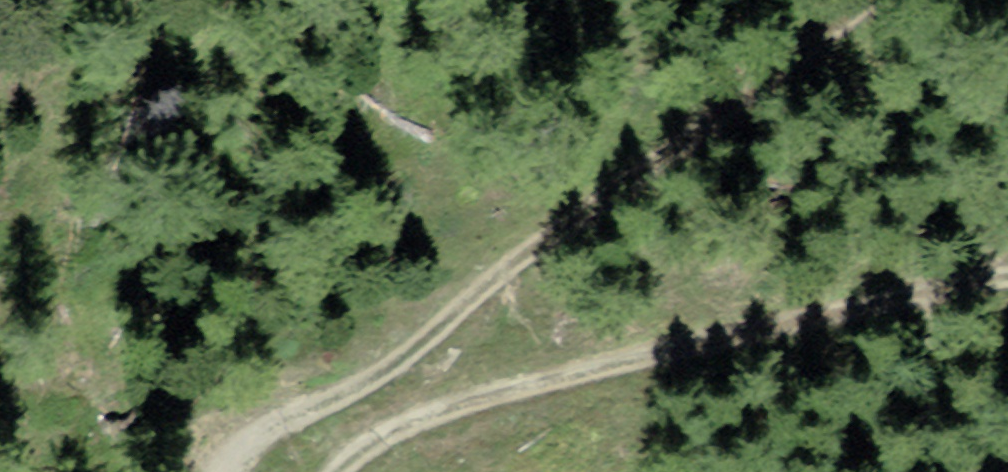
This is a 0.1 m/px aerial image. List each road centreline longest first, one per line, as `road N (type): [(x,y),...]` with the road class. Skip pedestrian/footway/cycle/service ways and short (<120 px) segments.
road 1 (track): [(875,0),(464,306),(215,471)]
road 2 (track): [(328,471),(342,456),(543,377),(1007,280)]

